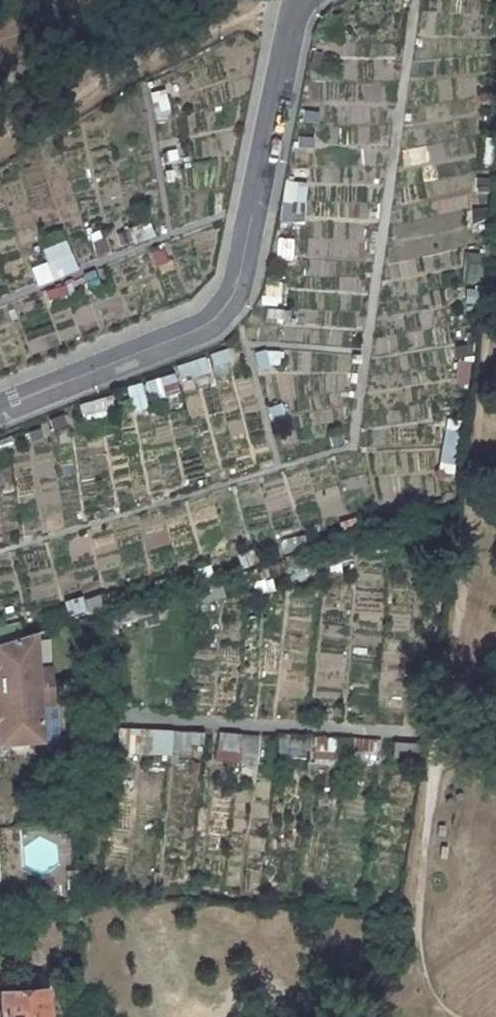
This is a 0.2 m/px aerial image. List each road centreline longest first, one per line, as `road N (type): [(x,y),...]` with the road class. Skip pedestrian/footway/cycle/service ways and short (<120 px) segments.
road 1 (residential): [(0,413),(194,331),(224,308),(240,275),(300,0)]

